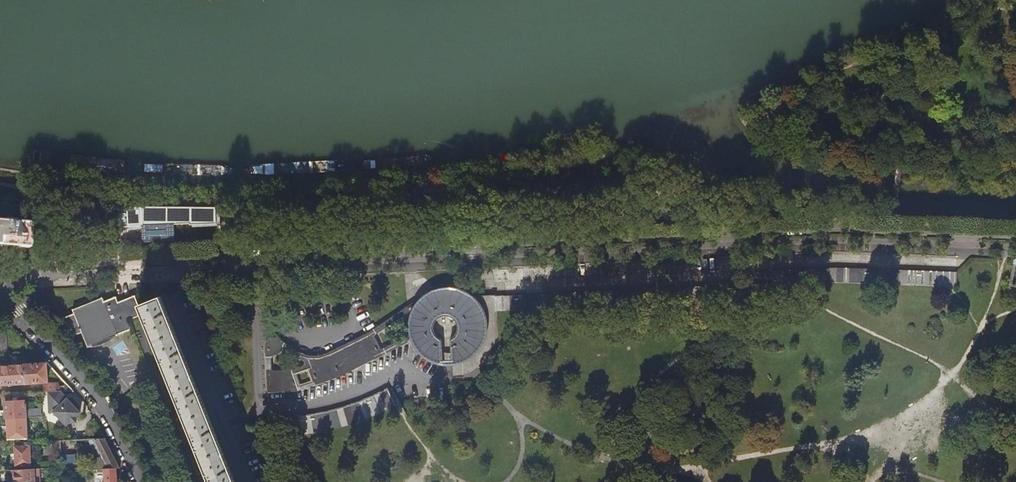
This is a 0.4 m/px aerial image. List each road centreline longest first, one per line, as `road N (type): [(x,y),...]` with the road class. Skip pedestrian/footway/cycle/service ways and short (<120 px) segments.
road 1 (residential): [(12,275),(841,236),(1015,243)]
road 2 (tertiary): [(5,295),(97,399),(139,481)]

